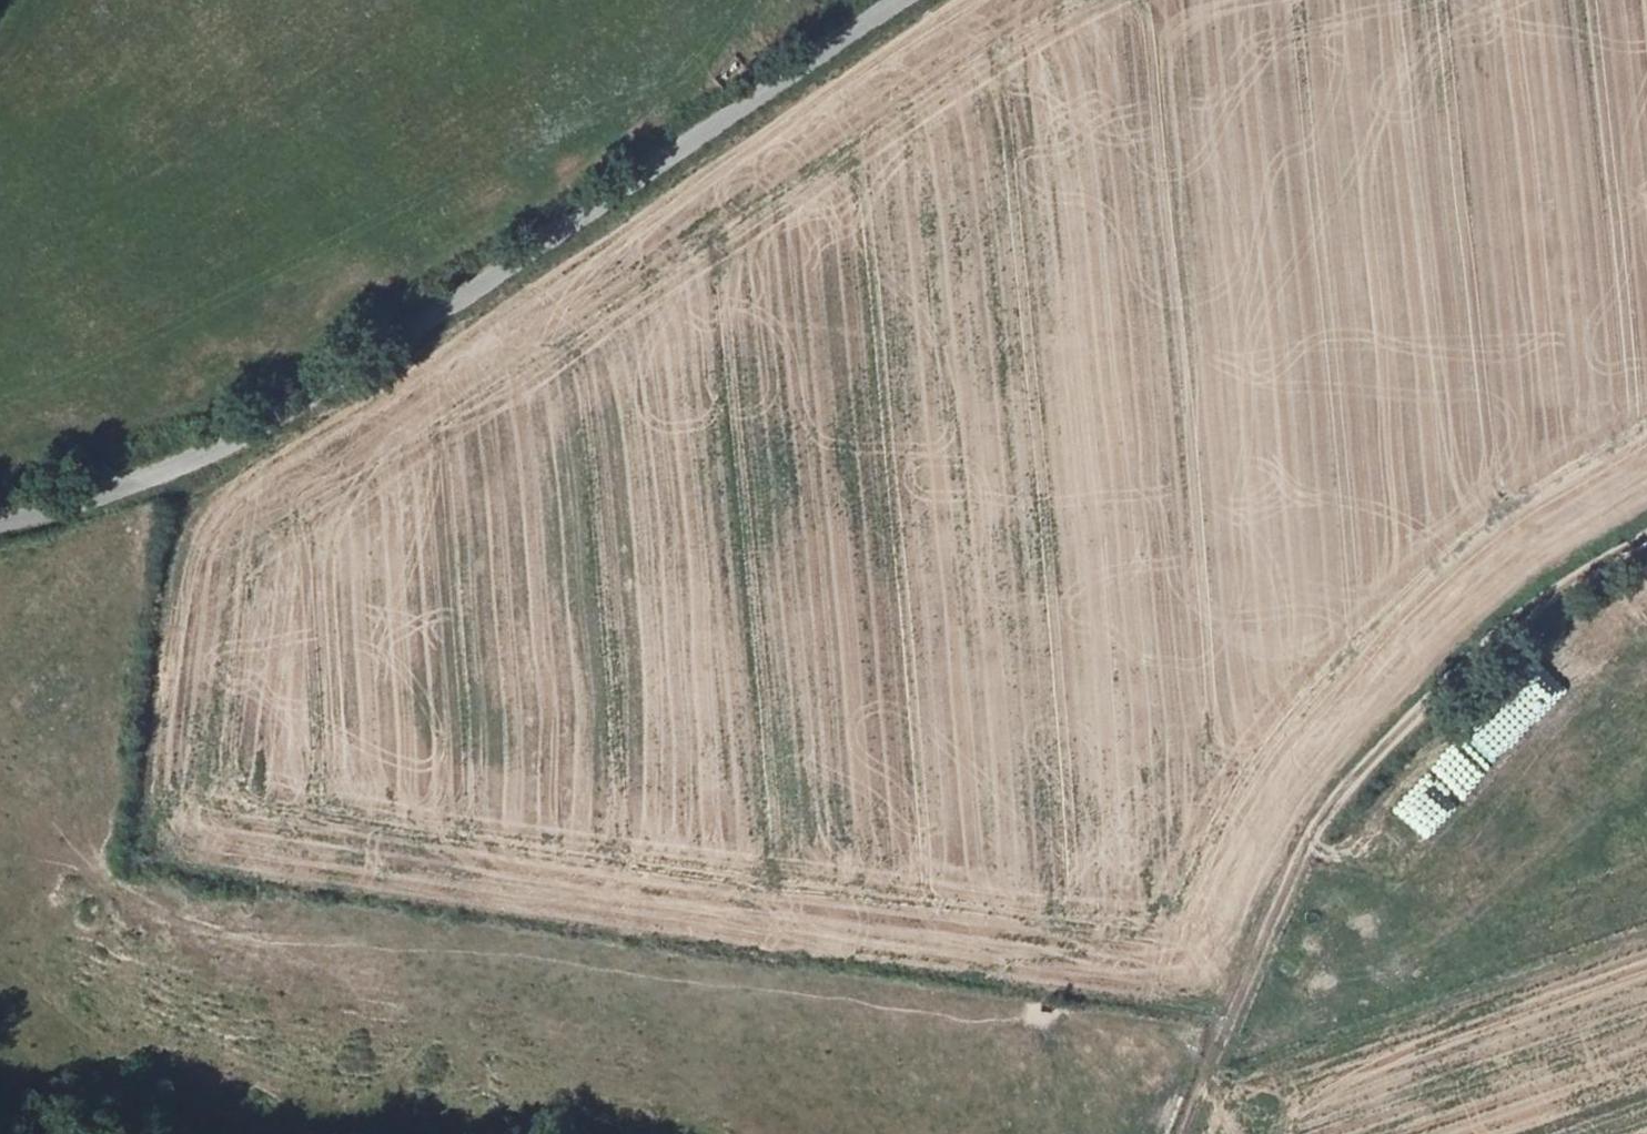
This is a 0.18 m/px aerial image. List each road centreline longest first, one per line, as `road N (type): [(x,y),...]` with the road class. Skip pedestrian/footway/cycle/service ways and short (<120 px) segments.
road 1 (unclassified): [(0,519),(42,511),(234,439),(493,277),(902,0)]
road 2 (track): [(1186,1133),(1277,906),(1374,763),(1529,607),(1646,539)]

